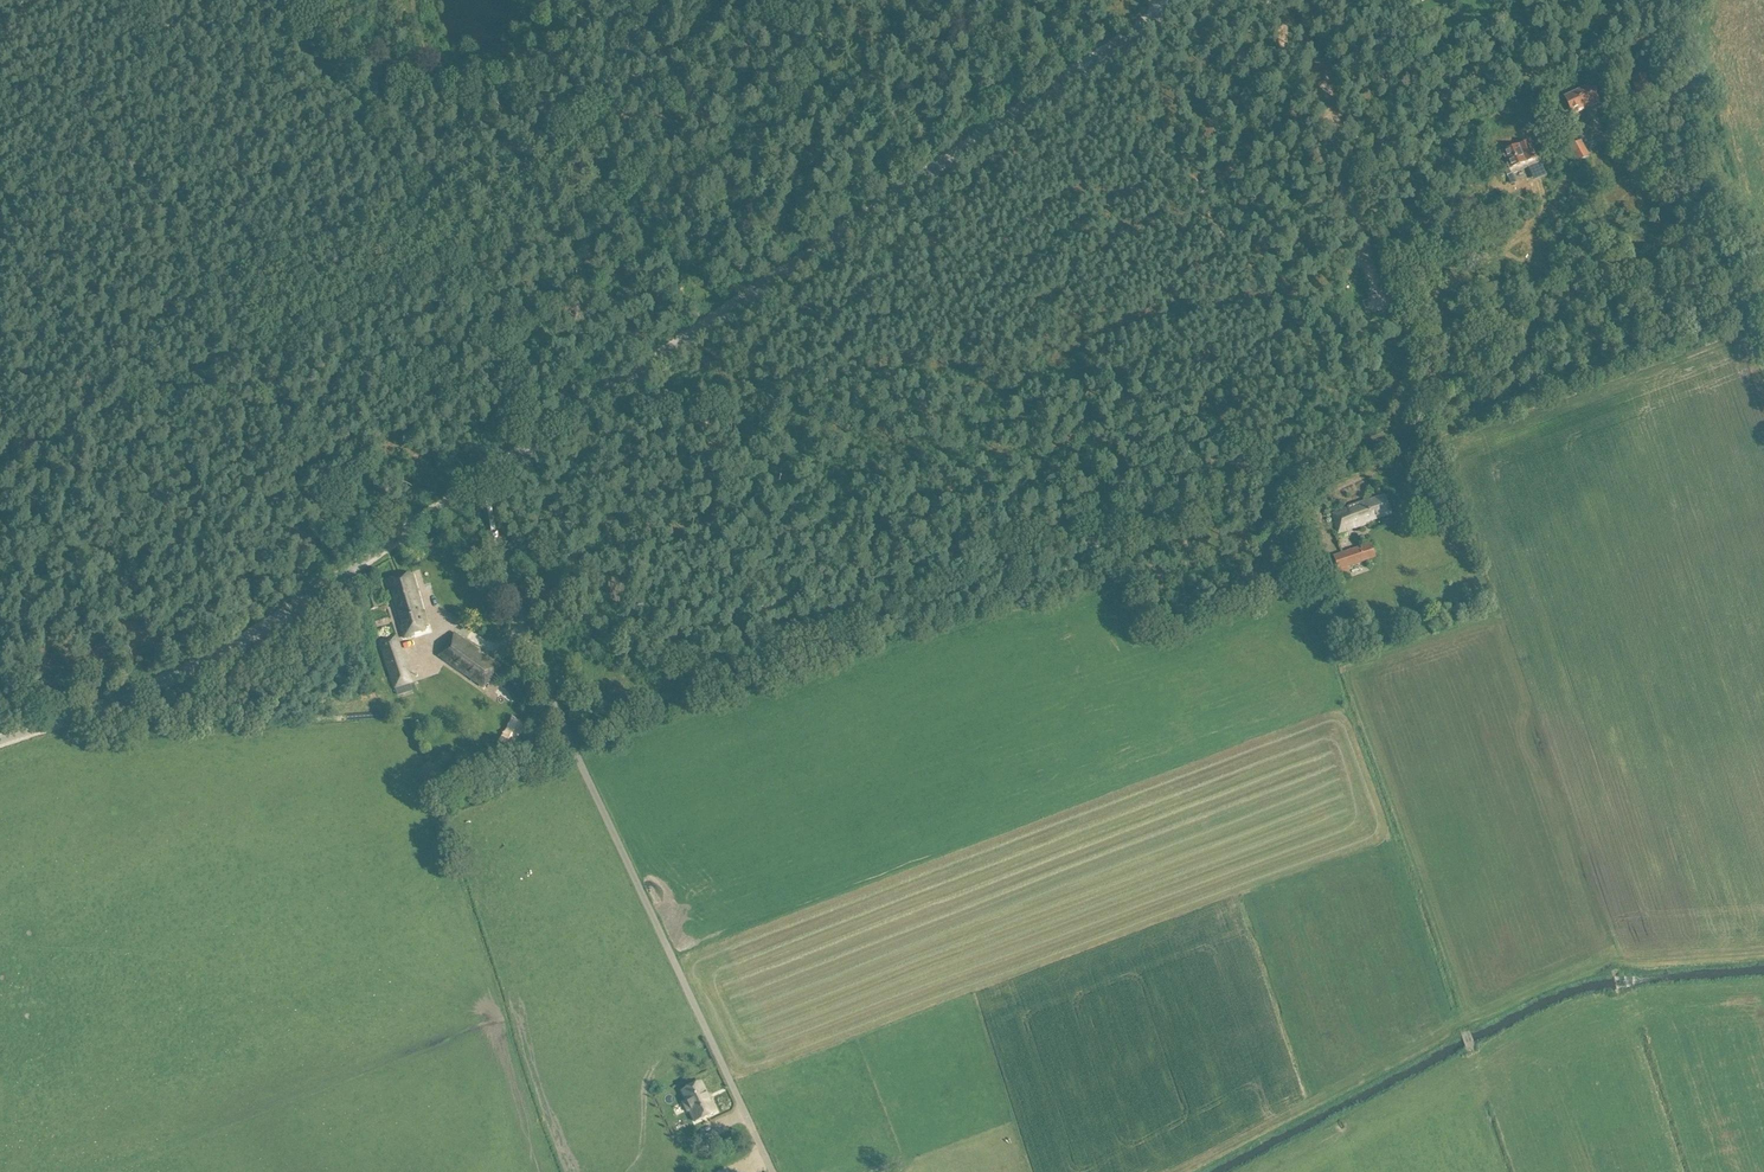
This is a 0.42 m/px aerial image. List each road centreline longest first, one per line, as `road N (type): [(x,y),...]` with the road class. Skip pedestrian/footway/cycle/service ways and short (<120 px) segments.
road 1 (track): [(545,26),(600,179),(744,344),(723,524),(1107,532),(1411,423),(1418,447),(1753,306)]
road 2 (unclassified): [(482,480),(1179,0)]
road 3 (unclassified): [(772,1171),(557,711),(482,480)]
road 4 (unclassified): [(0,740),(133,694),(273,628),(482,480)]
road 5 (track): [(1753,306),(1694,103),(1700,0)]

